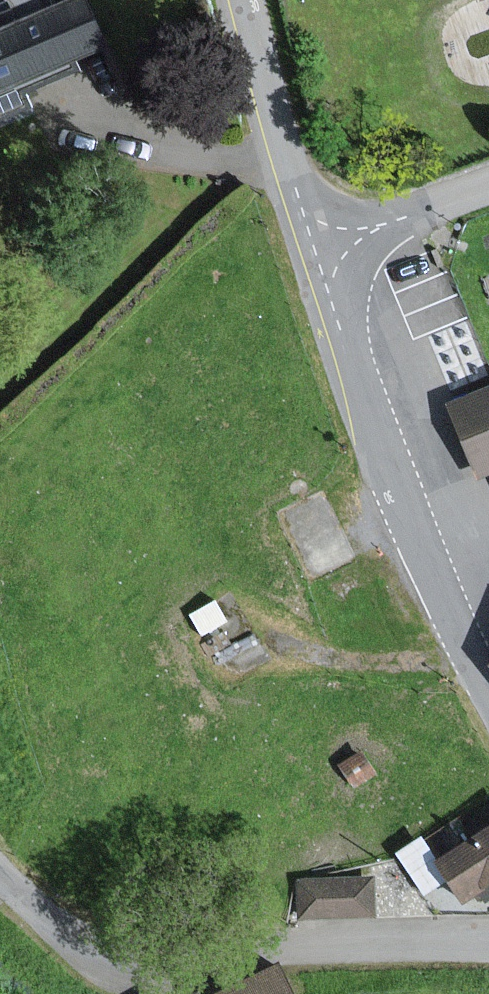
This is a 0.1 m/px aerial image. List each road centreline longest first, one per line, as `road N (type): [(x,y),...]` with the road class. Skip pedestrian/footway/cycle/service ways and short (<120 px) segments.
road 1 (unclassified): [(488,940),(126,965),(47,923),(0,877)]
road 2 (tertiary): [(488,701),(449,629),(315,248)]
road 3 (tertiary): [(315,248),(245,0)]
road 4 (residential): [(315,248),(488,179)]

